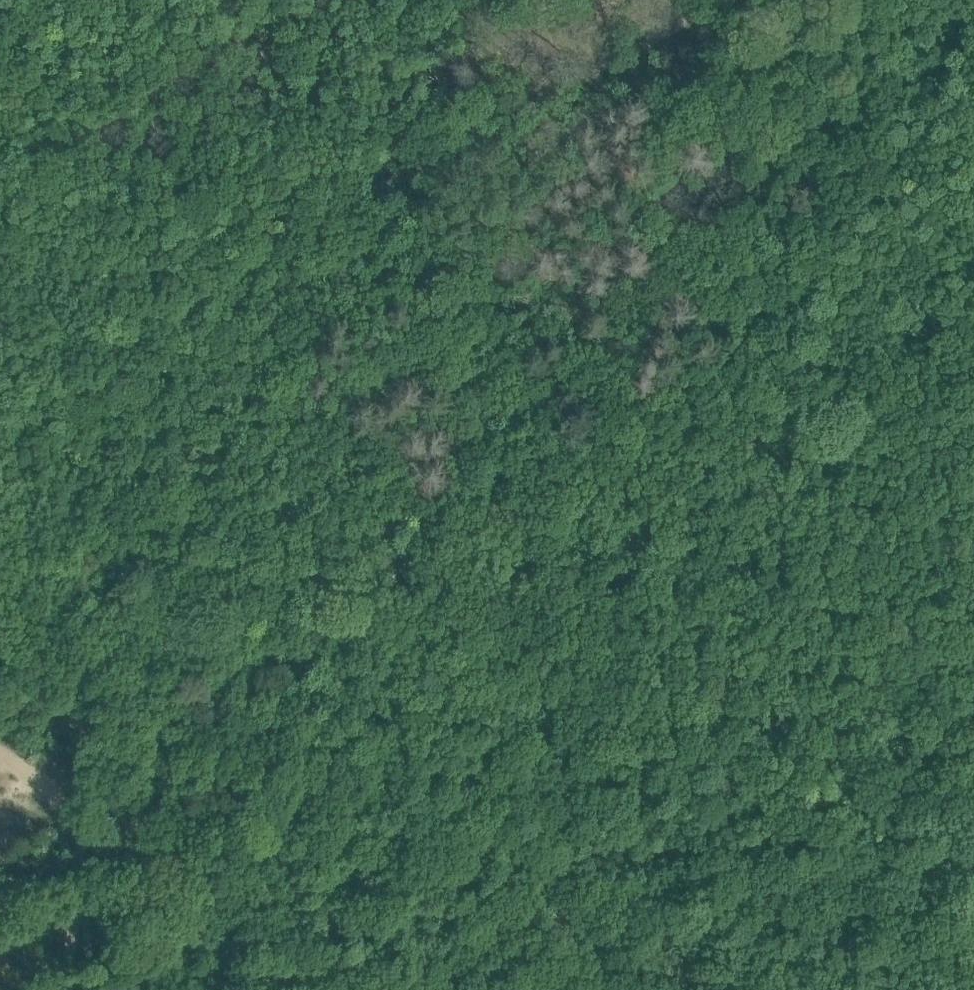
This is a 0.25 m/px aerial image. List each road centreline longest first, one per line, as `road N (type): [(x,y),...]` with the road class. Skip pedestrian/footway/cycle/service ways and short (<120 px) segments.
road 1 (track): [(50,989),(82,855),(57,791),(0,729)]

